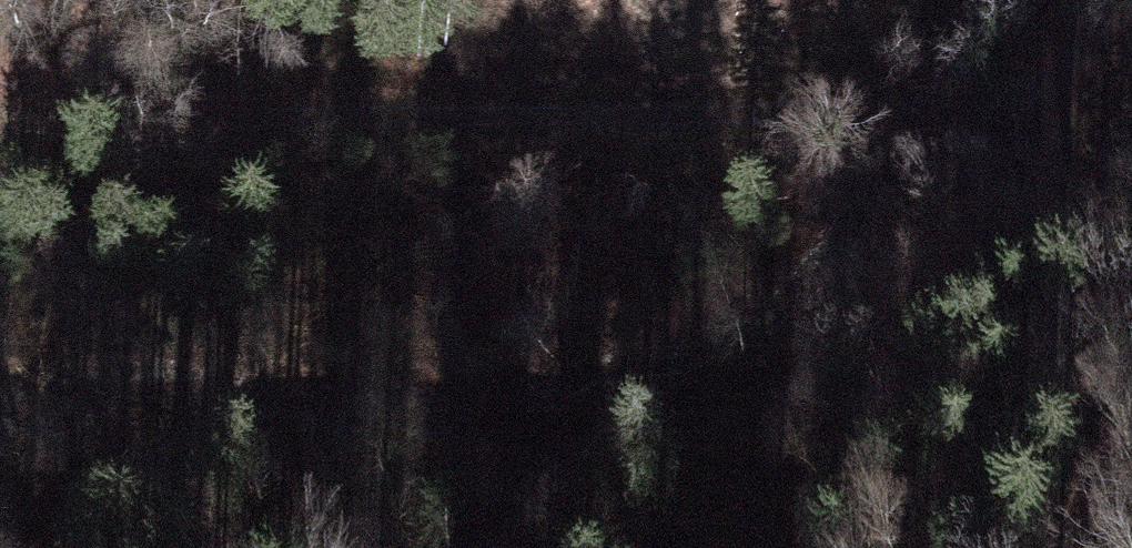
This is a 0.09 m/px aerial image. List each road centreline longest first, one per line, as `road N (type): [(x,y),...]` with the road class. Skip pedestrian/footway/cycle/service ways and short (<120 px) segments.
road 1 (track): [(0,517),(150,482),(325,461),(540,466),(690,445),(820,381),(909,304),(1017,165)]
road 2 (track): [(1017,165),(902,105),(677,114),(275,109),(75,88),(0,61)]
road 3 (track): [(1017,165),(1105,0)]

